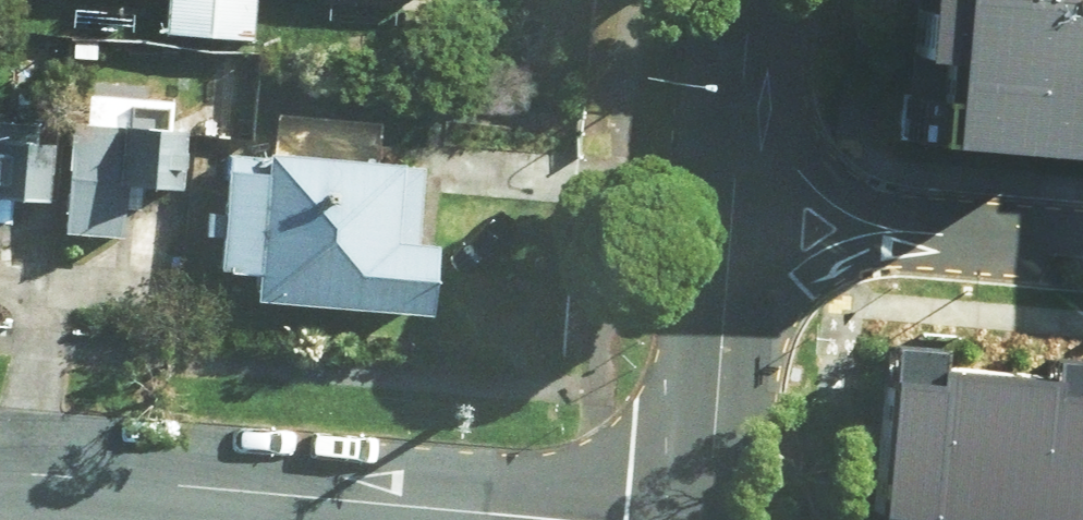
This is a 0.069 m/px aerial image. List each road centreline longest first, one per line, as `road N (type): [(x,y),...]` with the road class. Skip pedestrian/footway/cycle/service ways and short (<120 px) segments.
road 1 (residential): [(0,475),(535,519)]
road 2 (secondary): [(722,343),(744,79)]
road 3 (residential): [(744,79),(791,149),(843,203),(900,225)]
road 4 (residential): [(900,225),(772,293),(722,343)]
road 5 (residential): [(1082,239),(900,225)]
road 6 (secondary): [(707,519),(722,343)]

